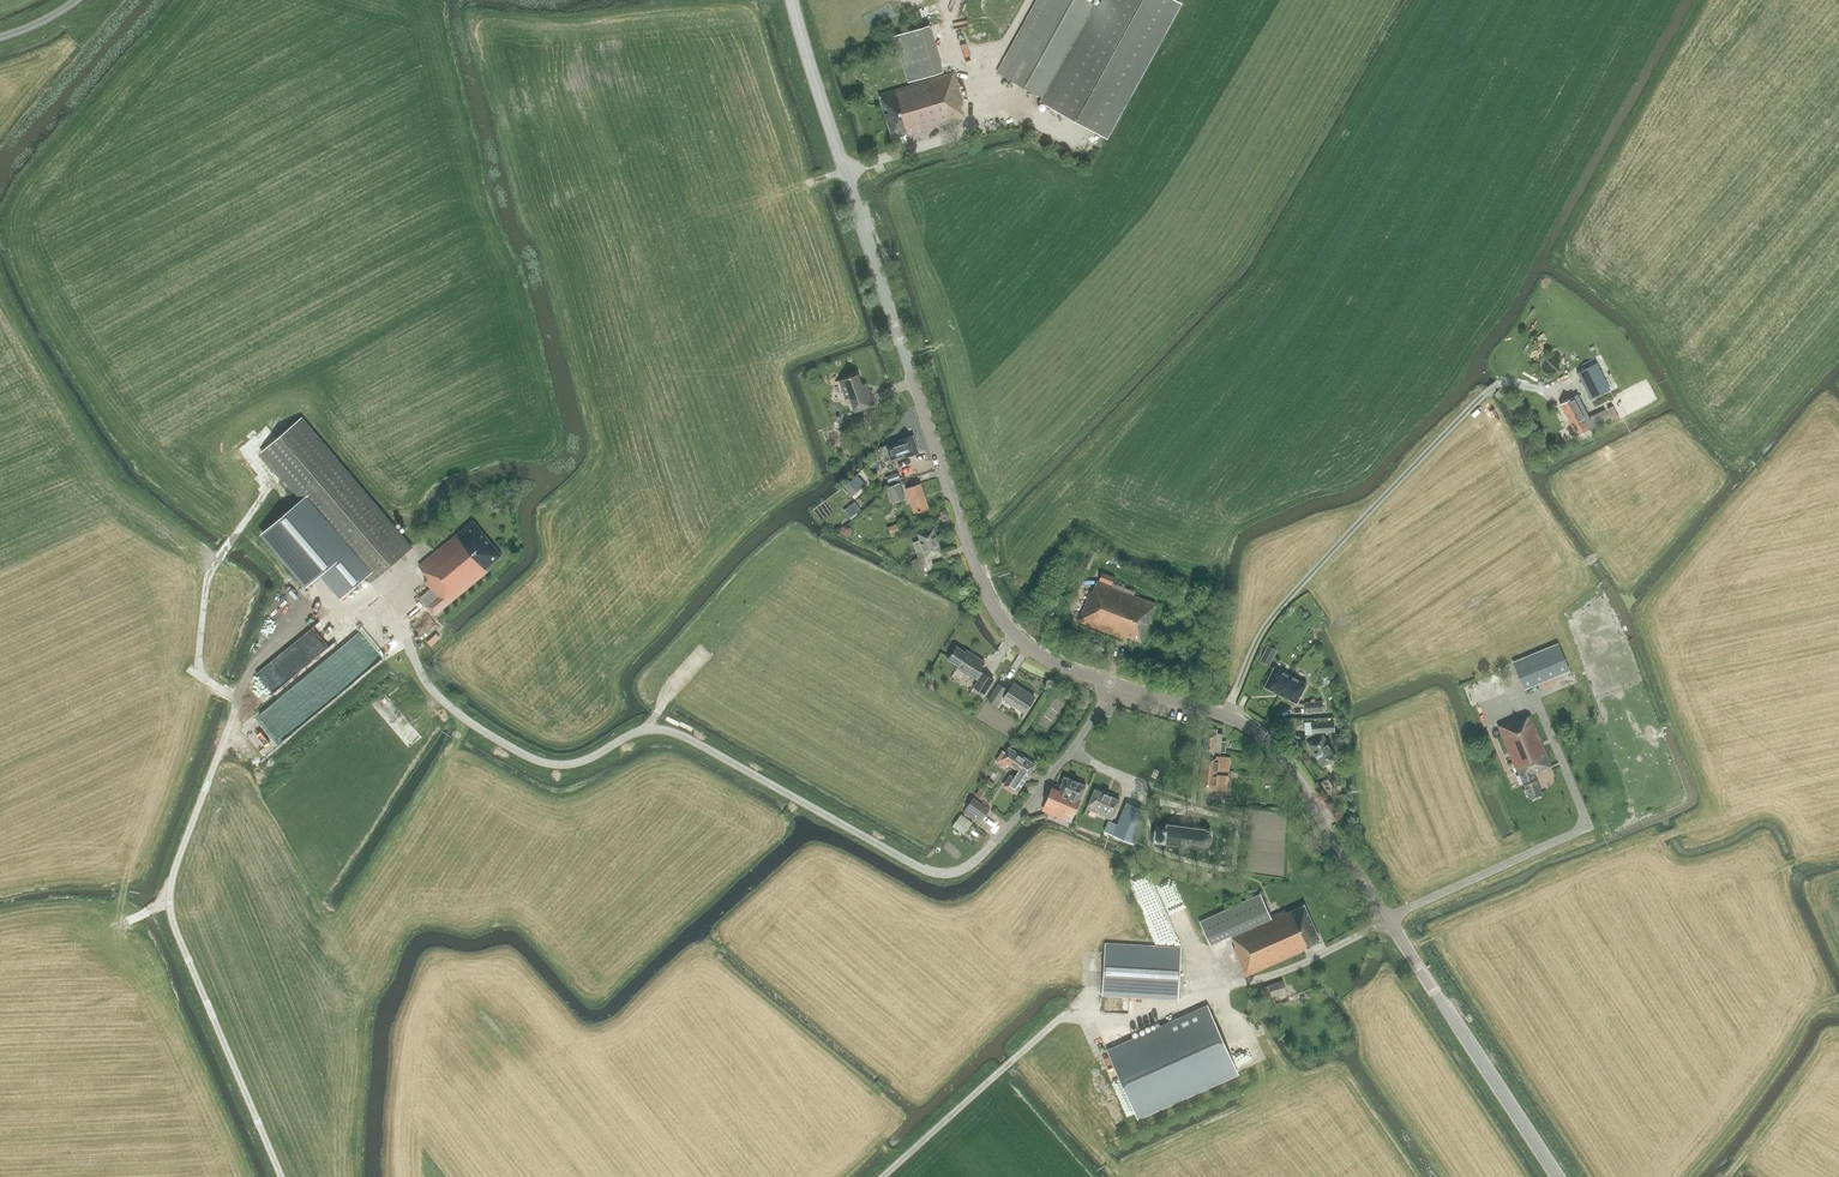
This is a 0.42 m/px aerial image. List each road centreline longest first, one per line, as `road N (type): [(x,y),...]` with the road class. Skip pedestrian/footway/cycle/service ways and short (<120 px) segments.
road 1 (track): [(994,845),(967,869),(931,873),(668,731),(638,732),(584,762),(546,764),(485,733),(433,691),(402,620),(356,600),(324,610),(252,669),(170,887),(174,929),(282,1176)]
road 2 (tertiary): [(1112,683),(1031,649),(988,597),(792,0)]
road 3 (tertiary): [(1558,1176),(1272,746),(1225,716),(1112,683)]
road 4 (track): [(1225,716),(1277,611),(1483,396)]
road 5 (track): [(1219,992),(1120,1024),(1061,1017),(882,1176)]
road 6 (unclassified): [(1112,683),(1070,752),(994,845)]
road 7 (track): [(996,118),(984,75),(1024,0)]

